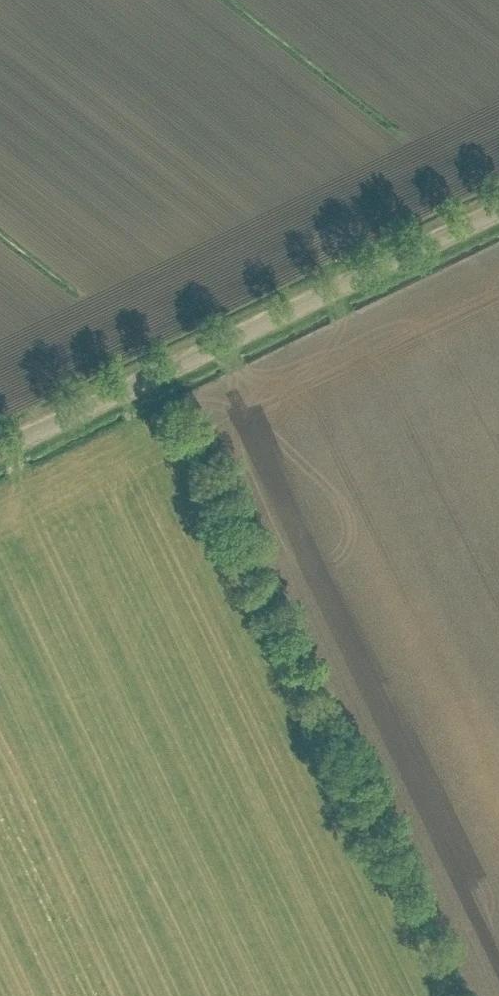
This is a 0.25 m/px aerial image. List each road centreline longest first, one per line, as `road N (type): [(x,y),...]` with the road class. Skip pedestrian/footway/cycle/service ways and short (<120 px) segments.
road 1 (unclassified): [(0,448),(498,210)]

